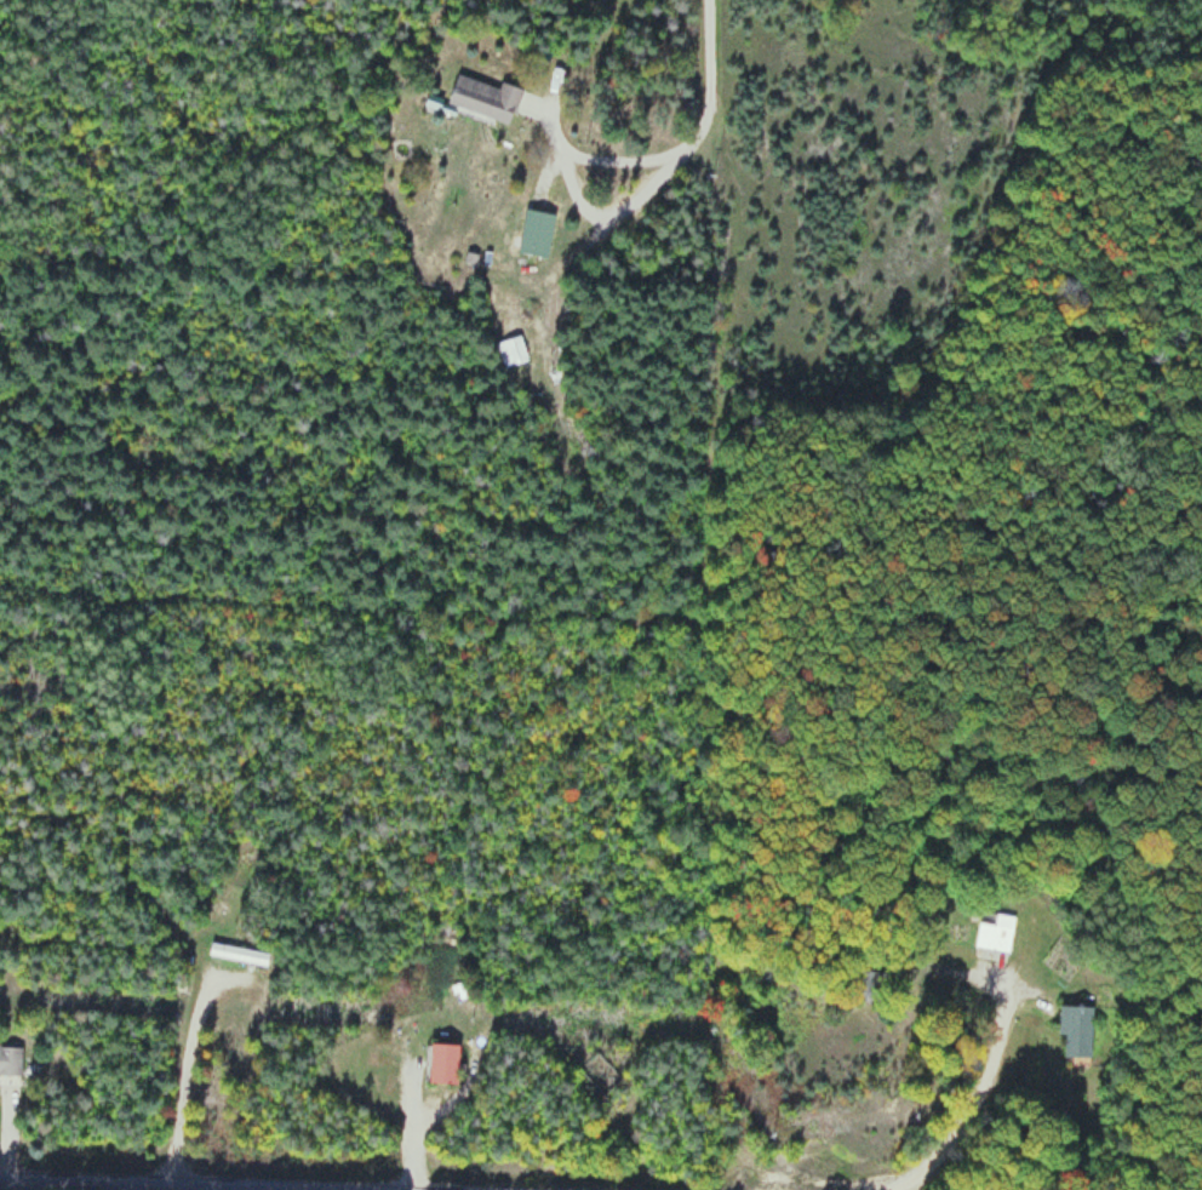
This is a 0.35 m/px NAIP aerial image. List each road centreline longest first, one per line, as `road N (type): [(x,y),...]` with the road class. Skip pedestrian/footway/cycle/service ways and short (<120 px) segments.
road 1 (residential): [(425,1189),(0,1177)]

